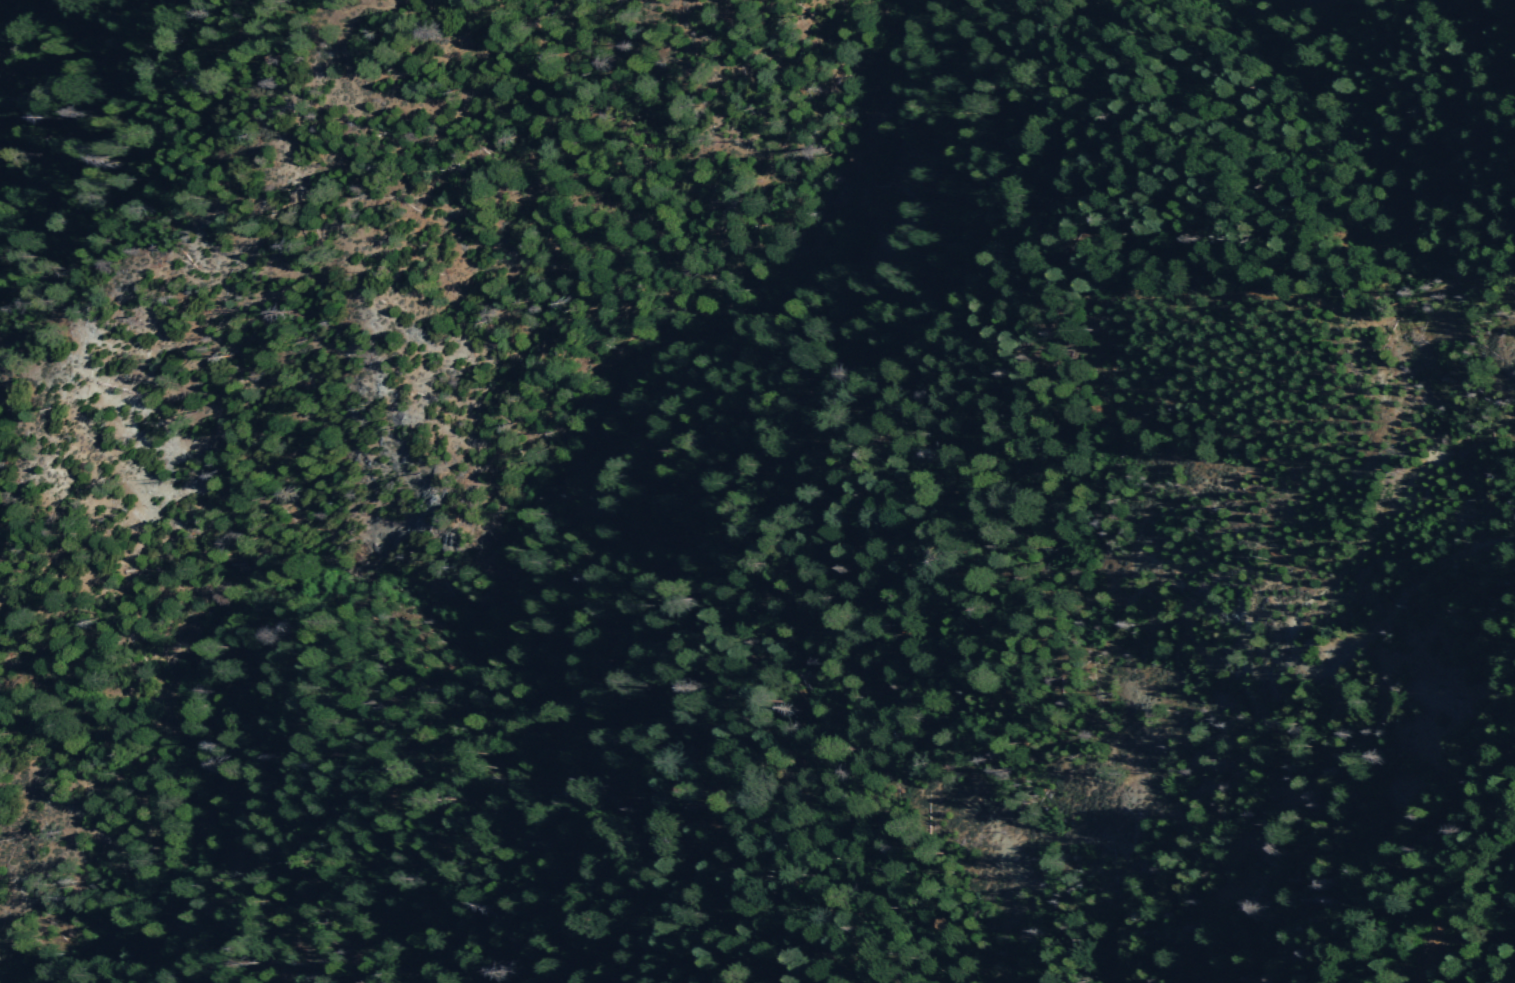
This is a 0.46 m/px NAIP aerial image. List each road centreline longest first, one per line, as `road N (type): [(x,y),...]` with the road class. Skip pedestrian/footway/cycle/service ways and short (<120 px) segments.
road 1 (track): [(1514,800),(1413,982)]

